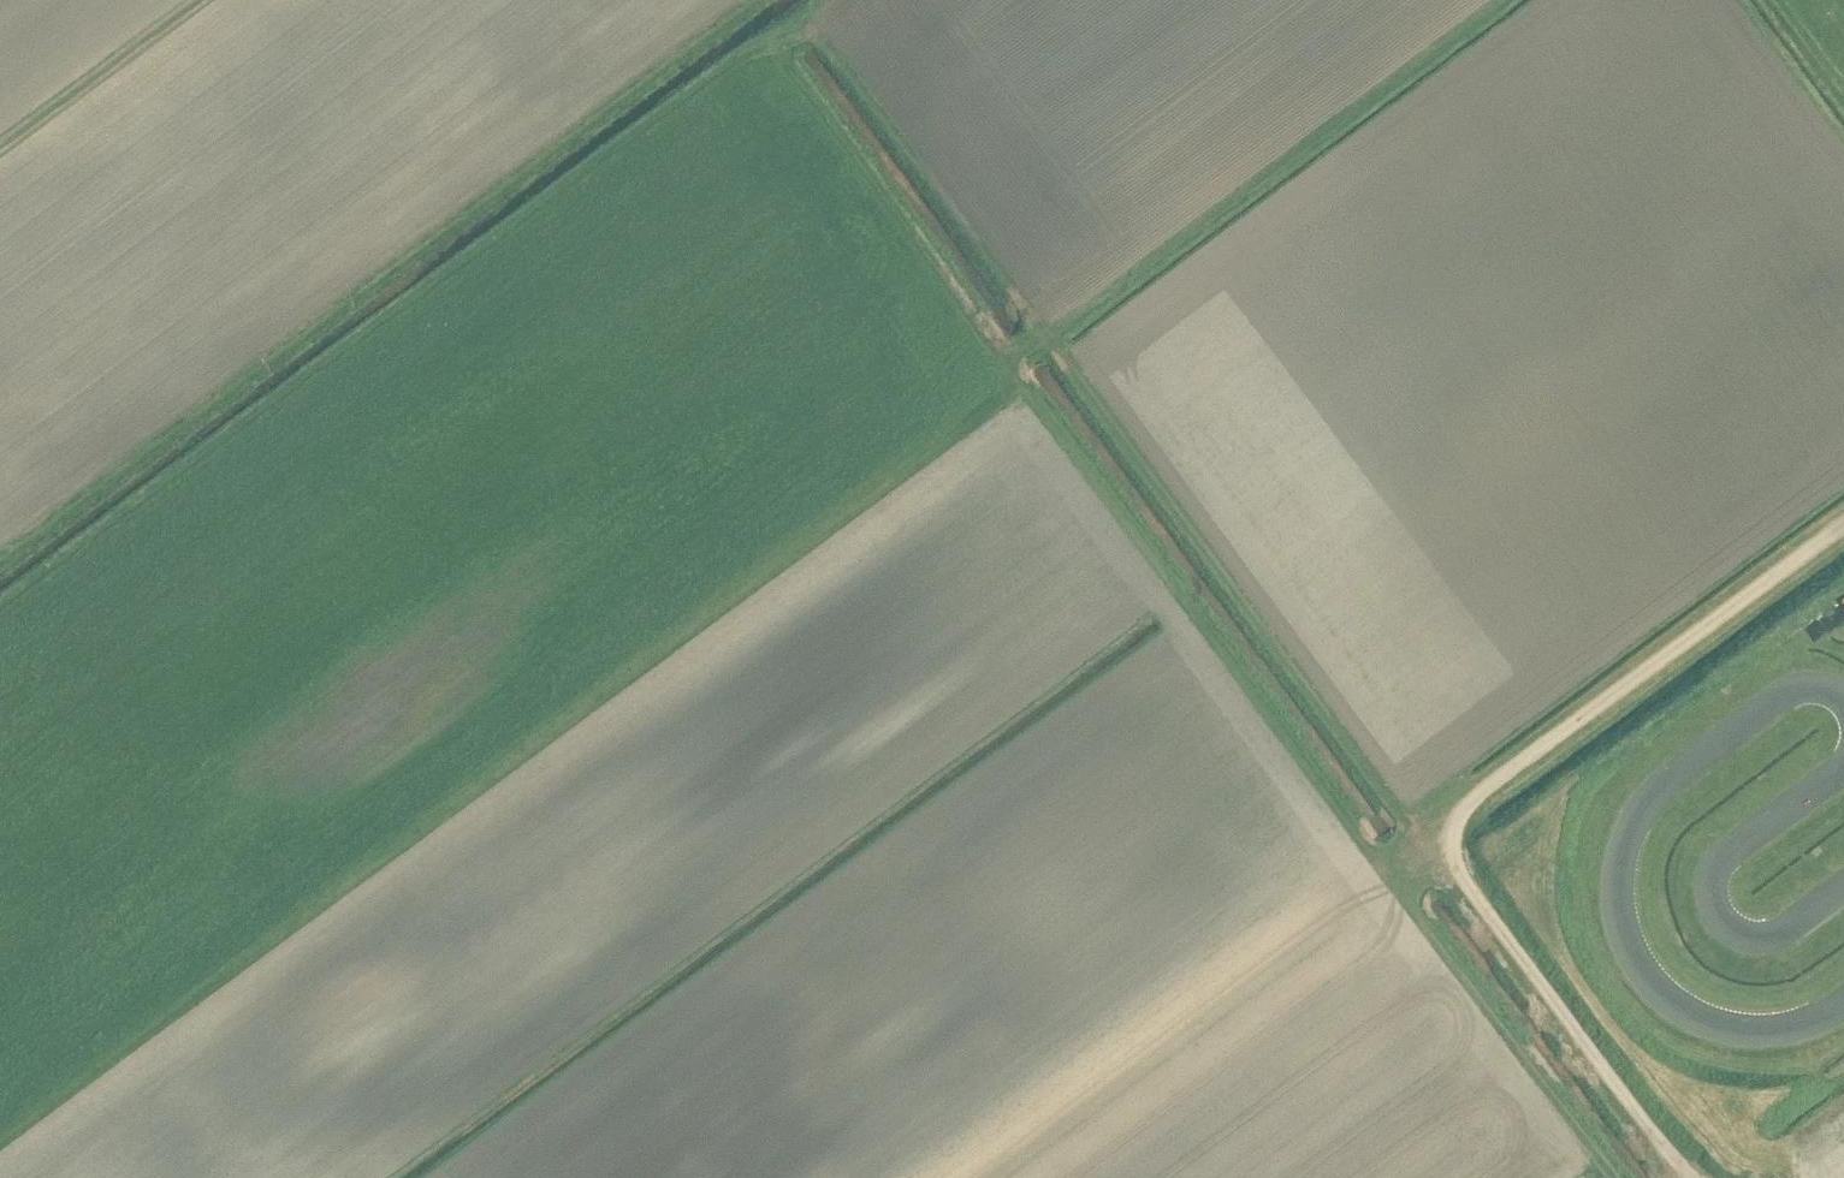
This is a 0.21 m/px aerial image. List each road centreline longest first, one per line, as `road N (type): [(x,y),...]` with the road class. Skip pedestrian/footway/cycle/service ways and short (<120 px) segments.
road 1 (track): [(1843,531),(1458,815),(1448,836),(1463,884),(1683,1177)]

